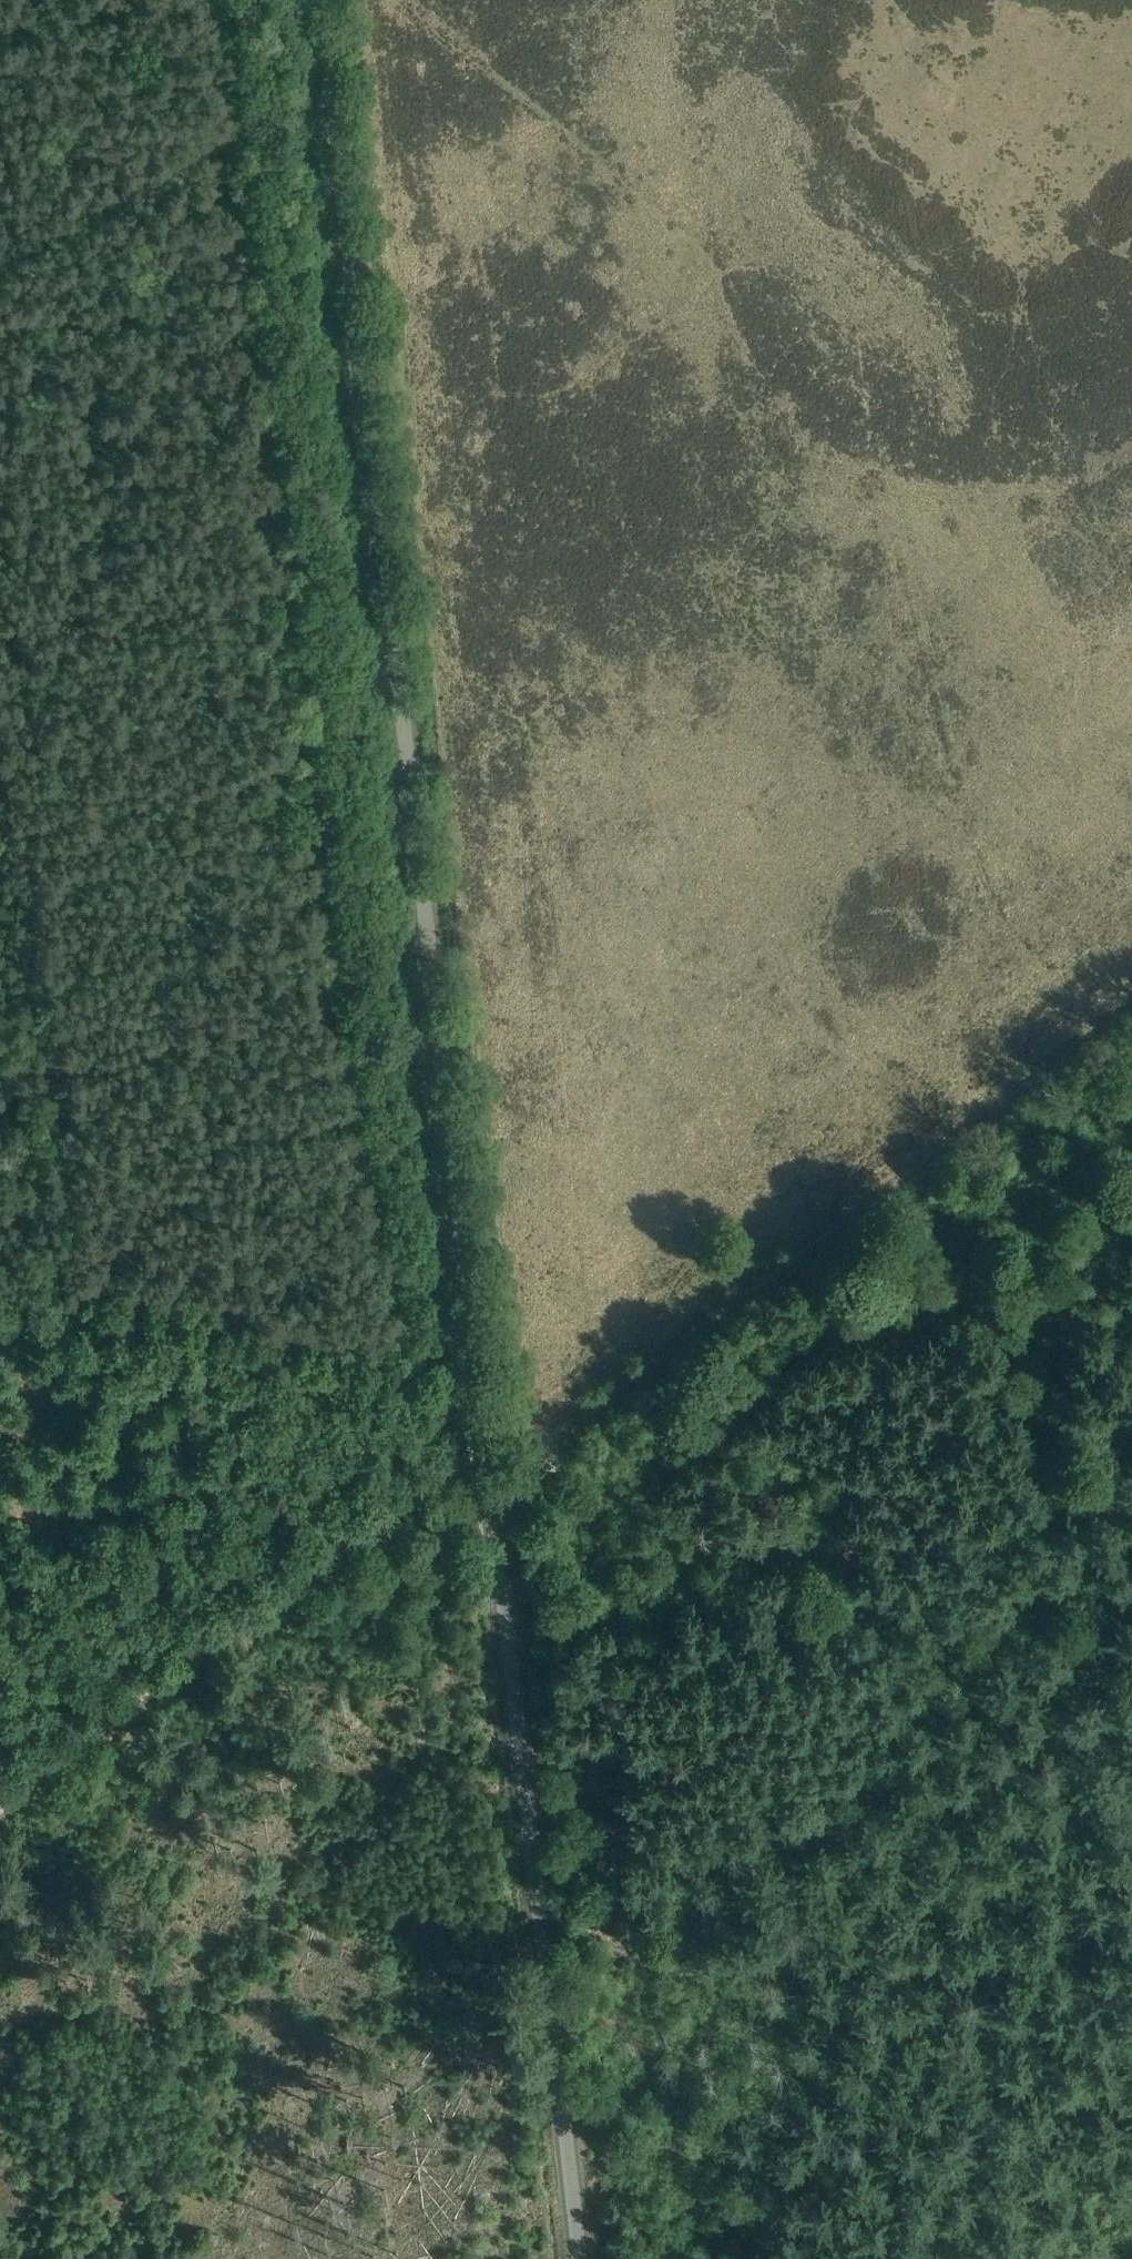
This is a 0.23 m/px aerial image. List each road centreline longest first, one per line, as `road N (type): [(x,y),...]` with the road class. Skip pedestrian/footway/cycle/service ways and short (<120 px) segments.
road 1 (tertiary): [(580,2258),(320,0)]
road 2 (track): [(601,1403),(1131,1004)]
road 3 (track): [(481,1402),(421,1409),(0,1288)]

